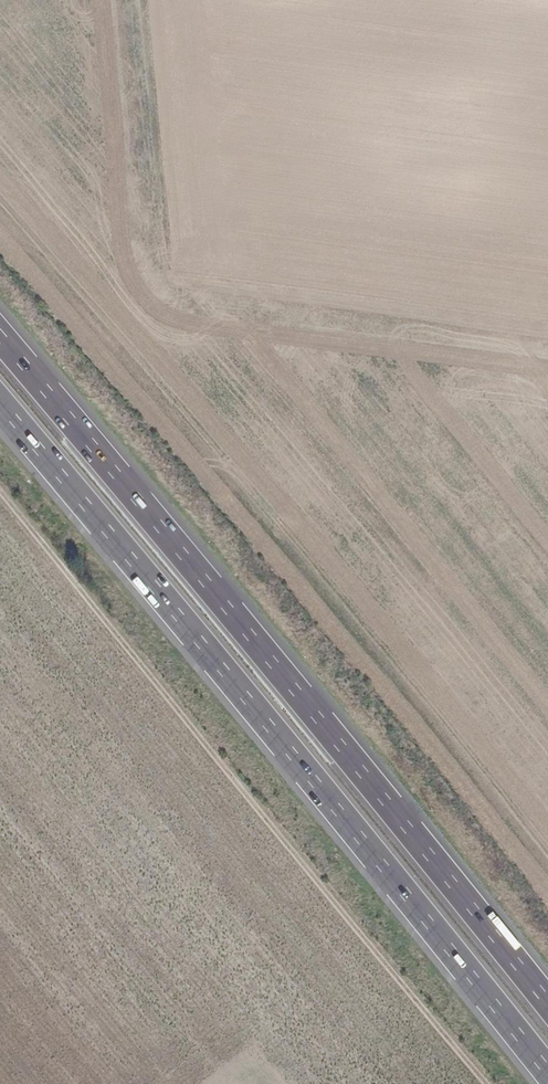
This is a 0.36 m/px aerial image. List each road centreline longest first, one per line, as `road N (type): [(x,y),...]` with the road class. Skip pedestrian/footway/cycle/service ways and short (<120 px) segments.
road 1 (motorway): [(0,410),(547,1075)]
road 2 (motorway): [(547,1001),(0,338)]

